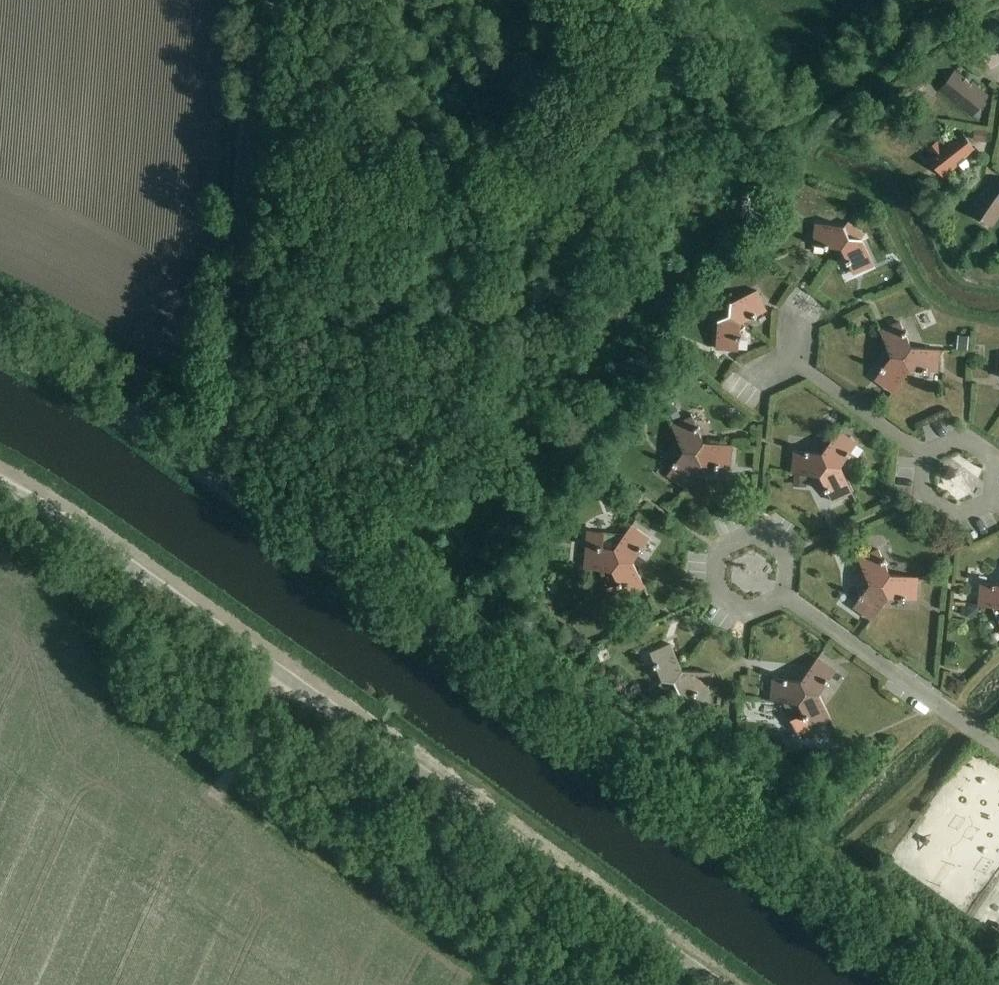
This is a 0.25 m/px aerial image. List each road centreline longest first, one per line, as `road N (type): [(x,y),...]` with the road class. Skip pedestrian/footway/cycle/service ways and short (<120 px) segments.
road 1 (tertiary): [(926,984),(159,433),(0,340)]
road 2 (unclassified): [(717,984),(105,547),(0,482)]
road 3 (track): [(268,0),(254,16),(219,475)]
road 4 (residential): [(998,748),(781,594)]
road 5 (residential): [(781,594),(784,564),(773,547),(753,539),(730,546),(719,562),(720,587),(741,606),(765,605)]
road 6 (residential): [(920,450),(781,347)]
road 7 (residential): [(994,506),(959,517),(931,505),(921,495),(920,450)]
road 8 (residential): [(920,450),(951,439),(992,459),(994,506)]

